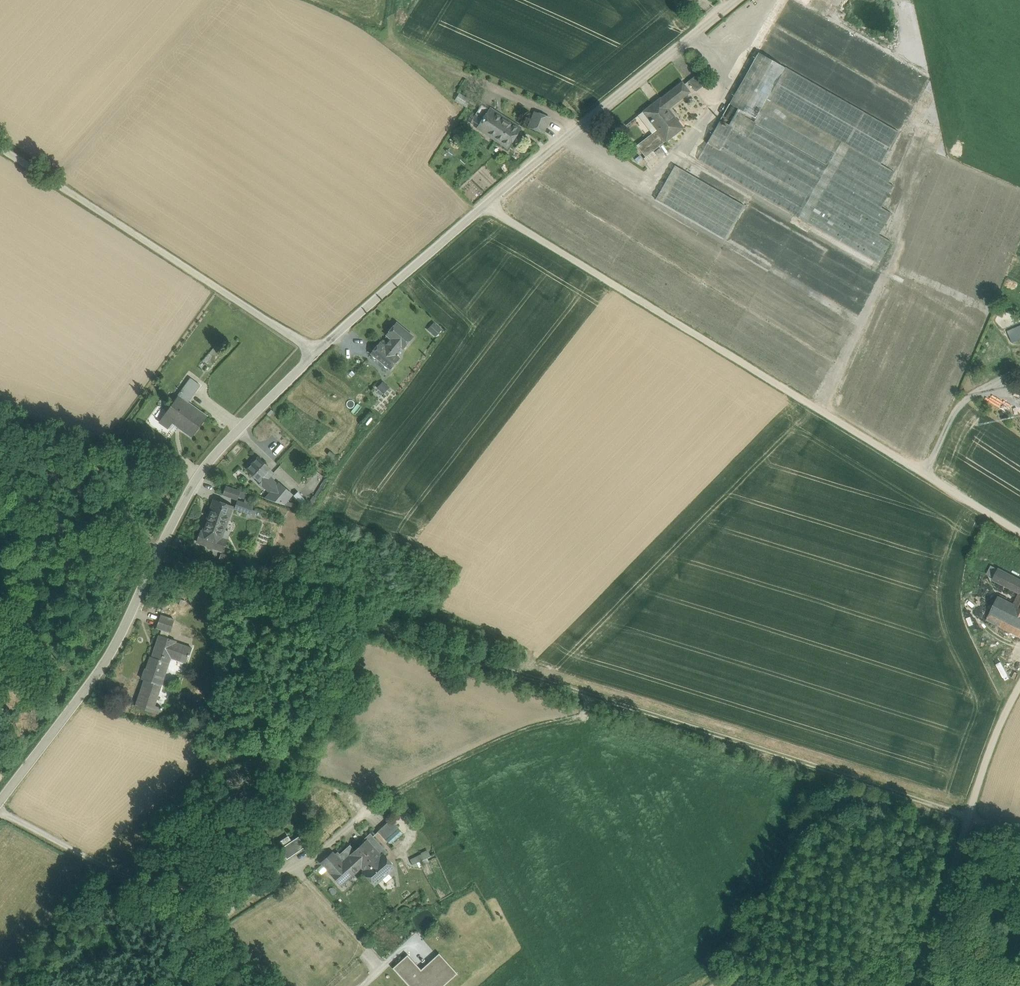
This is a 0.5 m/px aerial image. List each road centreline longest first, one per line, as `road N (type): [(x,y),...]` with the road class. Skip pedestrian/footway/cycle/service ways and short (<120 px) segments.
road 1 (track): [(1019,833),(0,505)]
road 2 (track): [(1019,527),(485,205)]
road 3 (unclassified): [(316,351),(186,505),(98,676),(0,805)]
road 4 (unclassified): [(738,0),(534,162),(410,281),(316,351)]
road 5 (unclassified): [(0,143),(316,351)]
road 6 (track): [(917,985),(995,743),(1019,696)]
road 7 (track): [(927,470),(980,388),(1019,368)]

